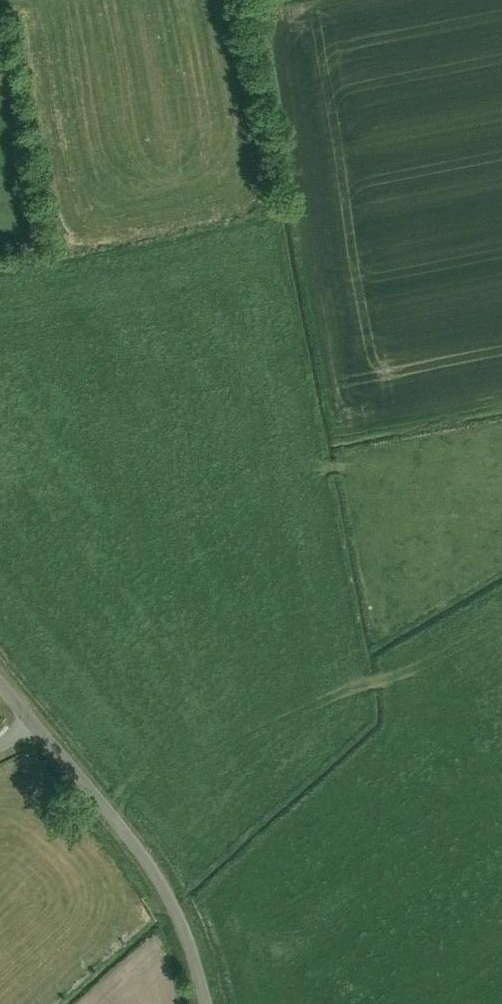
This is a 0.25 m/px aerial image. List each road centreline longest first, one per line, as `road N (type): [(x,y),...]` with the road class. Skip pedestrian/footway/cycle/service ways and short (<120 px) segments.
road 1 (unclassified): [(197,1003),(161,867),(0,672)]

